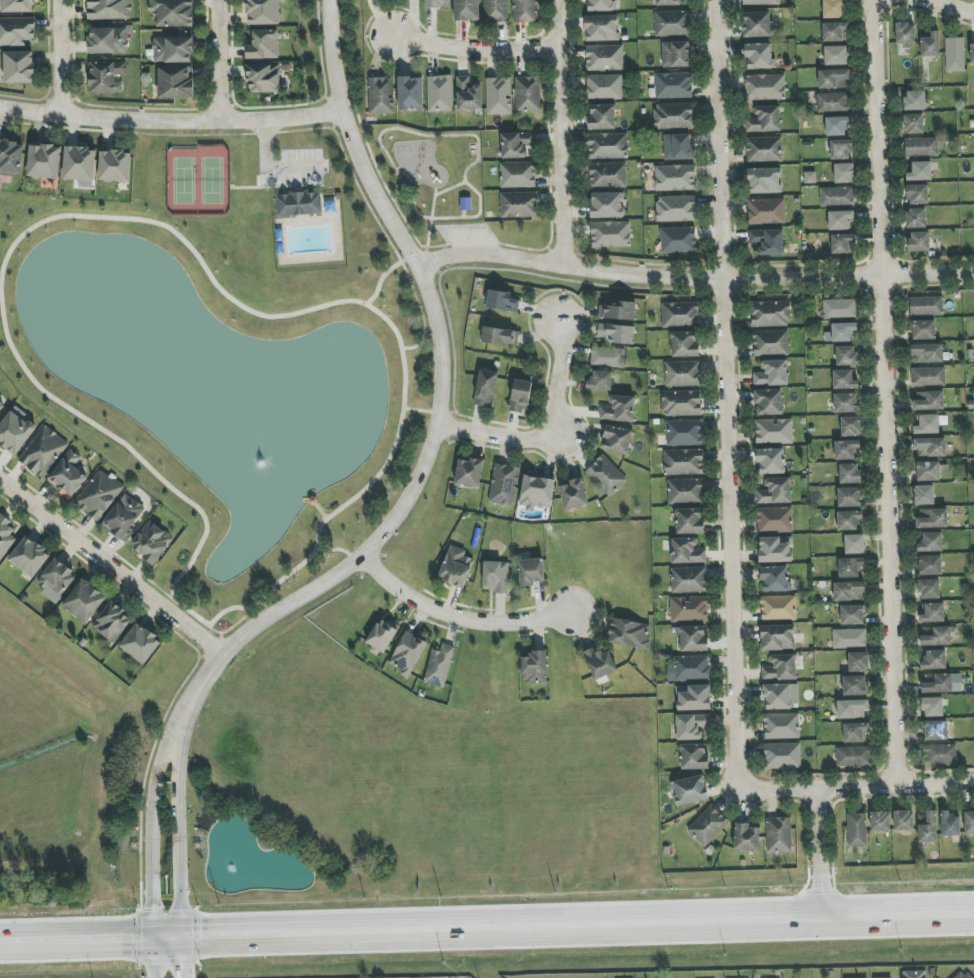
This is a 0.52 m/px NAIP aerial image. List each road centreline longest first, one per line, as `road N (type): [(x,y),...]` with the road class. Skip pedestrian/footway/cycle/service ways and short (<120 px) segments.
road 1 (tertiary): [(323,0),(342,115),(371,197),(415,266),(437,325),(437,426),(393,515),(360,557),(217,653),(169,731)]
road 2 (residential): [(893,786),(873,0)]
road 3 (residential): [(711,0),(736,761),(743,784)]
road 4 (tertiary): [(0,932),(774,919)]
road 5 (residential): [(973,272),(649,277),(477,253),(415,266)]
road 6 (residential): [(0,108),(142,121),(342,115)]
road 7 (residential): [(0,483),(217,653)]
road 8 (residential): [(559,0),(559,263)]
road 9 (residential): [(973,784),(770,792),(743,784)]
road 10 (residential): [(568,612),(470,622),(414,601),(360,557)]
road 11 (residential): [(555,320),(549,429),(533,440),(511,440),(437,426)]
road 12 (tertiary): [(169,731),(153,764),(151,930)]
road 13 (tertiary): [(179,930),(177,757),(169,731)]
road 14 (tertiary): [(774,919),(973,911)]
road 15 (residential): [(393,33),(466,50),(559,51)]
road 16 (residential): [(815,790),(820,917)]
road 17 (residential): [(215,0),(221,120)]

